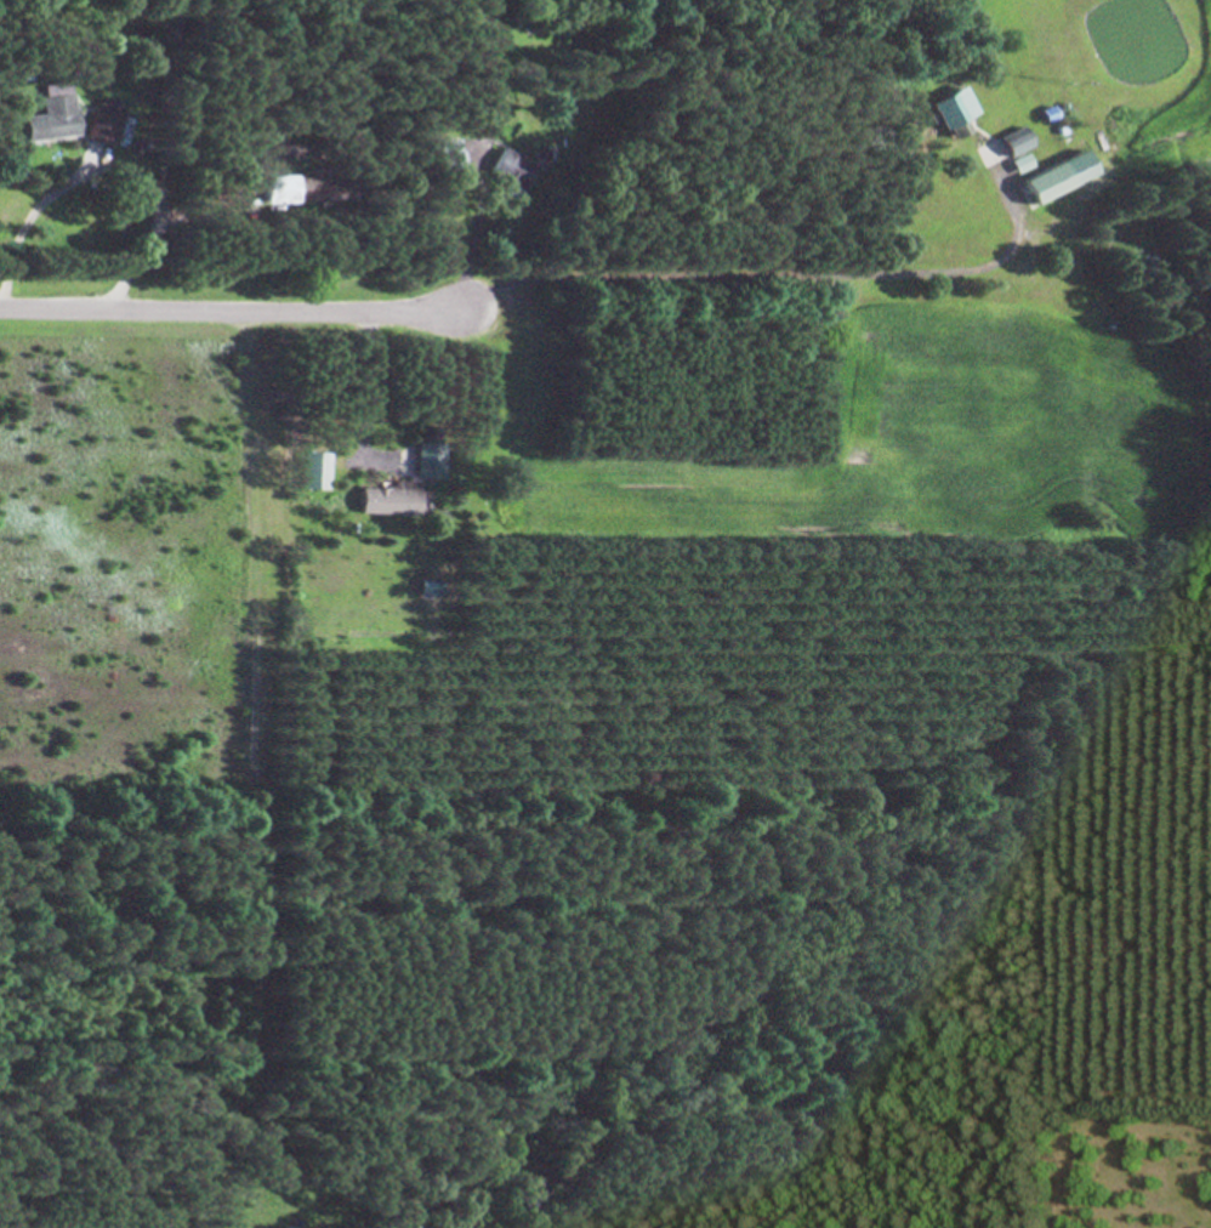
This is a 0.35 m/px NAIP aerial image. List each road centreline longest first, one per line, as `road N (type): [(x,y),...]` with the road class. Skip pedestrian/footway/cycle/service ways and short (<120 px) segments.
road 1 (residential): [(0,308),(466,317)]

